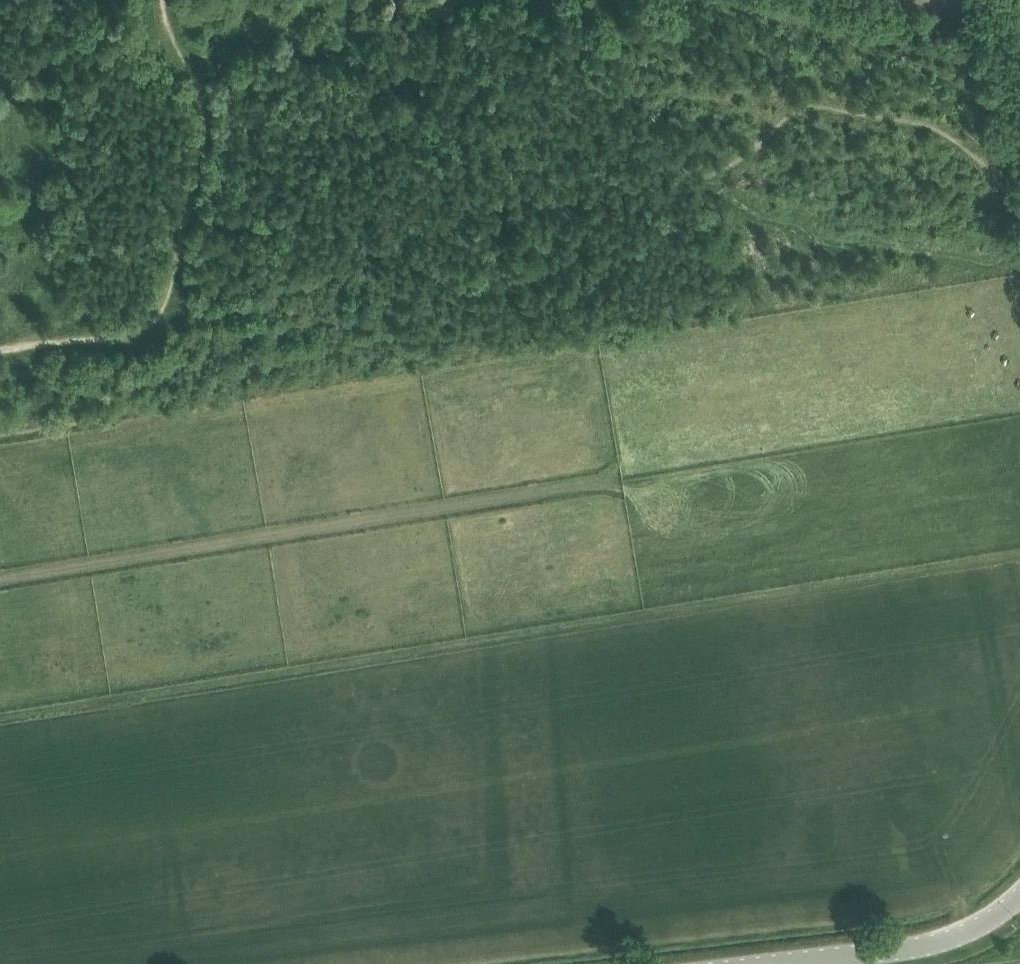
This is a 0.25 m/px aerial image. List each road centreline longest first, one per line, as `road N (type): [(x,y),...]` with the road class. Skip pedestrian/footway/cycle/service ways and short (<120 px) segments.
road 1 (unclassified): [(1019,898),(1008,914),(938,944),(796,963)]

